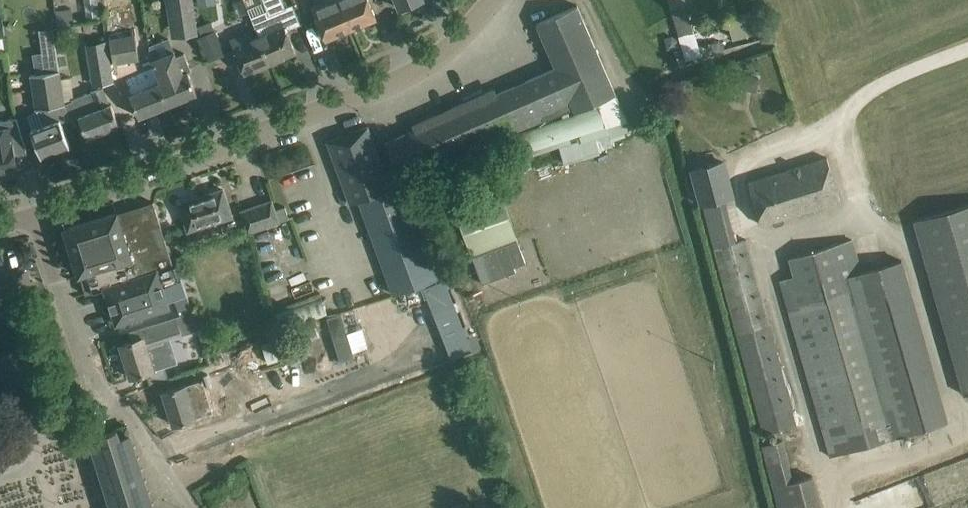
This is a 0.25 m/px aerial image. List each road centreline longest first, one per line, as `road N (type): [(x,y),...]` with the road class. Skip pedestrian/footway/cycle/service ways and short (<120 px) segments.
road 1 (tertiary): [(34,215),(401,81),(448,49),(490,0)]
road 2 (residential): [(191,507),(91,374),(34,215)]

